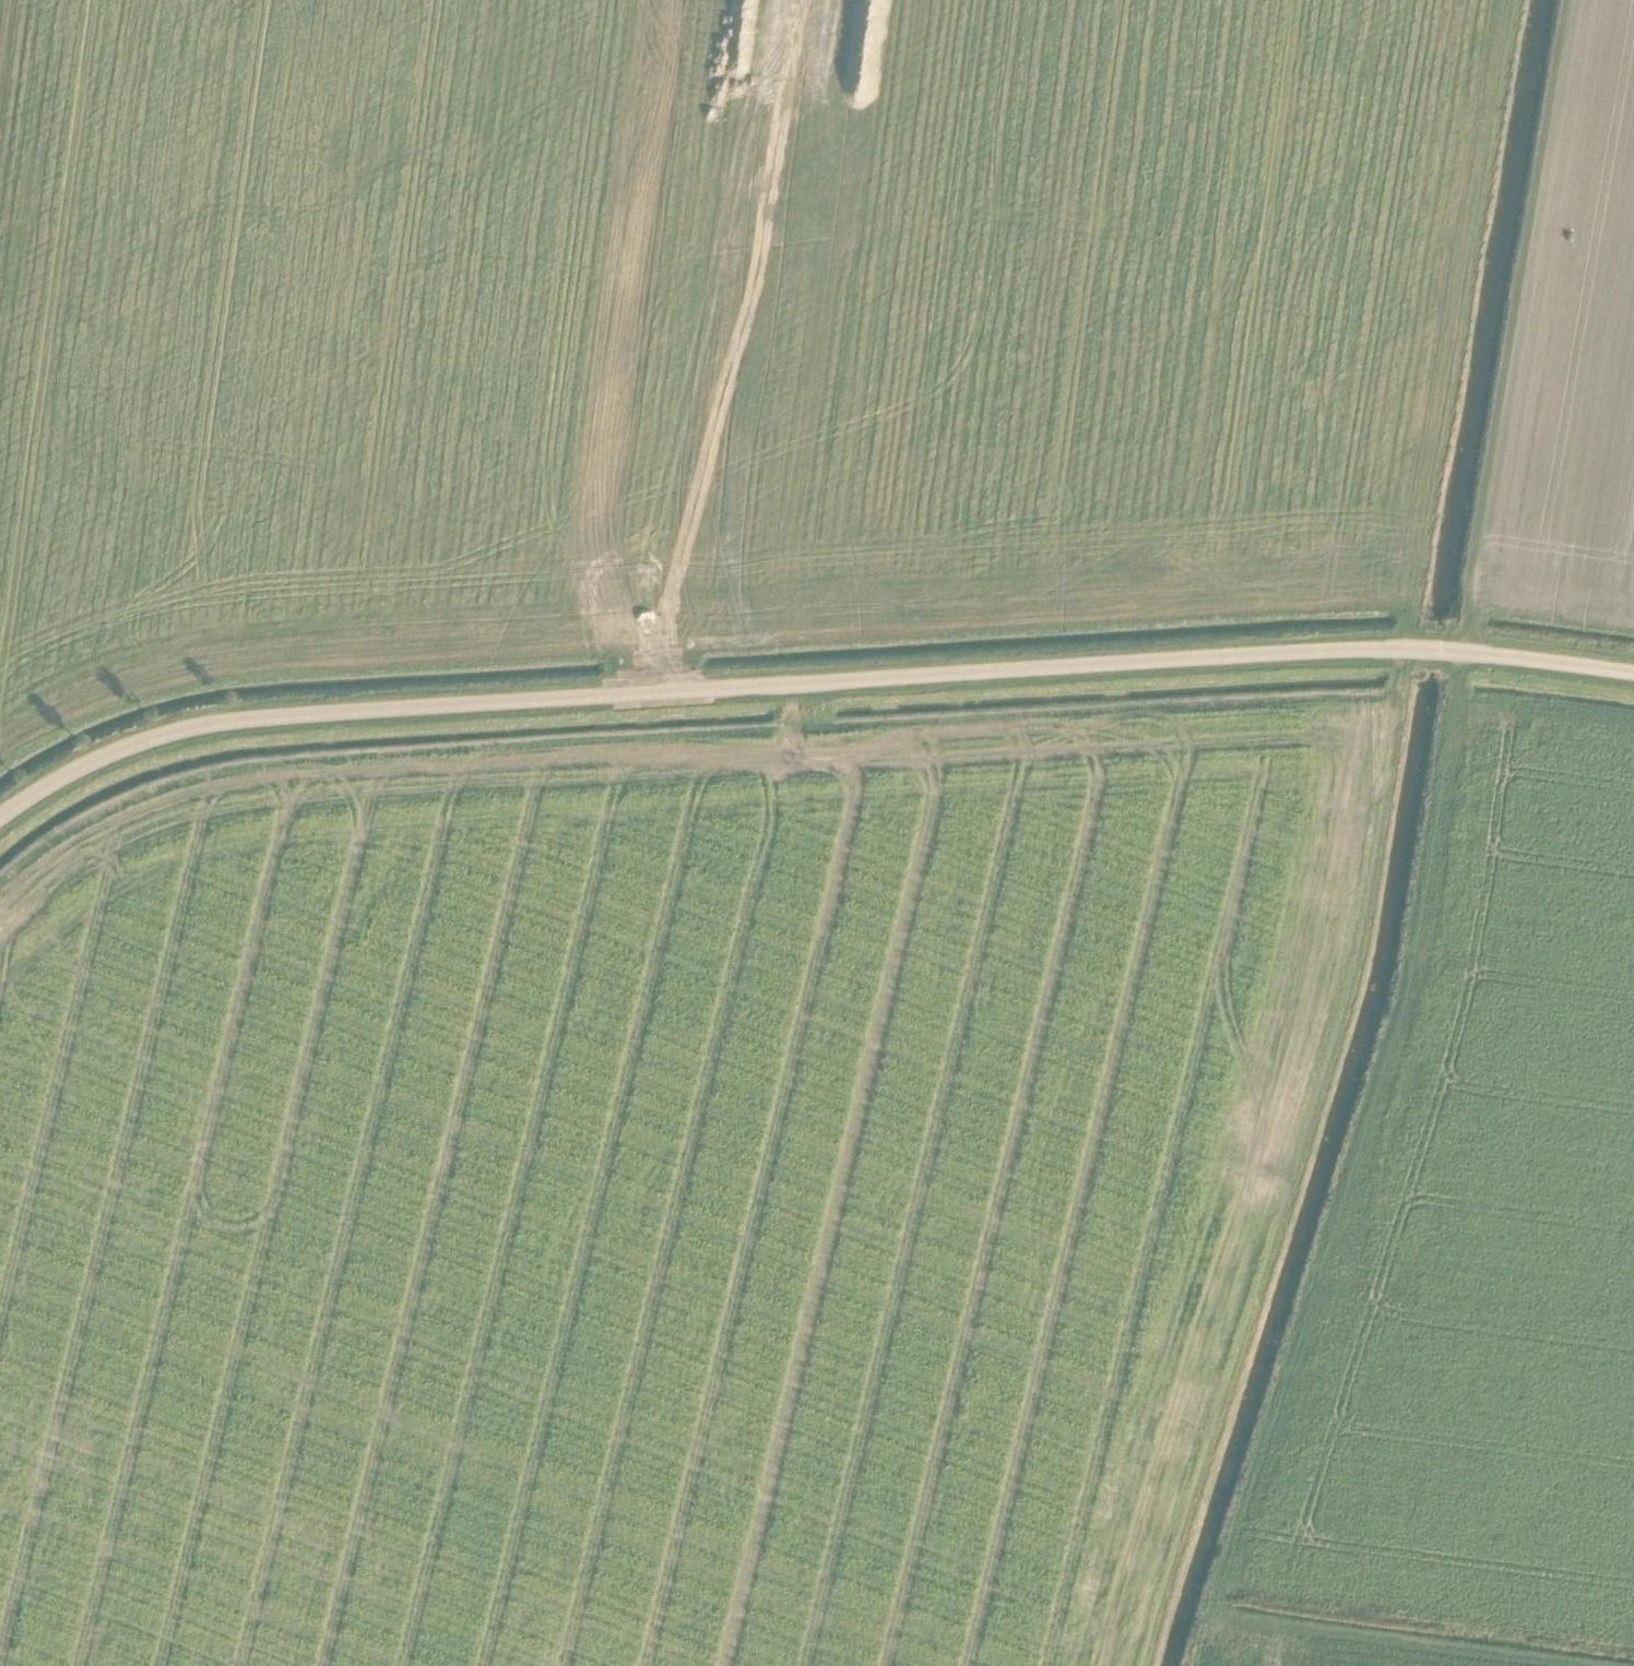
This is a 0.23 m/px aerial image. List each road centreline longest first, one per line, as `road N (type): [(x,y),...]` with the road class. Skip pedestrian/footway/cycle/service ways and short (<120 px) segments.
road 1 (unclassified): [(1633,673),(1489,654),(1326,652),(214,724),(104,759),(0,820)]

